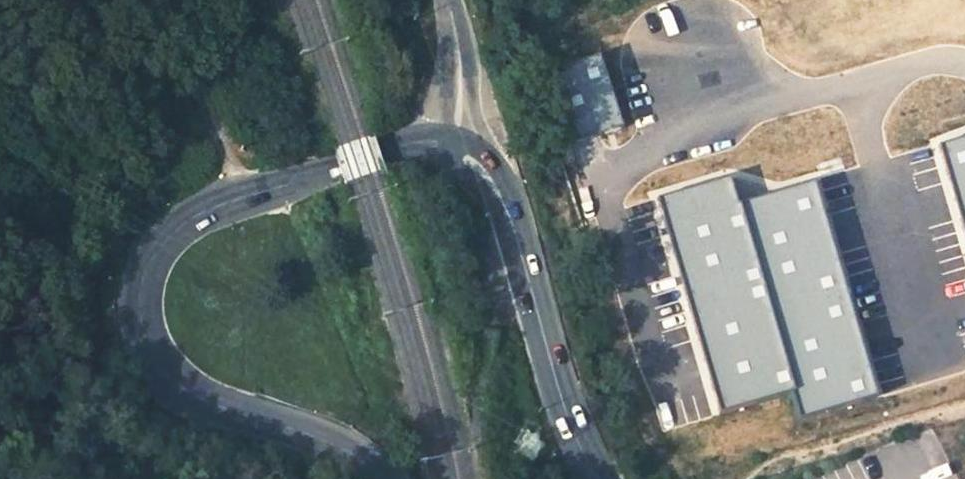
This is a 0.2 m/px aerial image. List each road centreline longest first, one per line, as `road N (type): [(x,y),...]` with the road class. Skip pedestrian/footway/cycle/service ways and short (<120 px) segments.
road 1 (secondary): [(455,149),(414,142),(208,209),(167,238),(142,281),(147,341),(174,379),(220,406),(345,449),(381,478)]
road 2 (secondary): [(598,478),(567,413),(507,210),(478,167),(455,149)]
road 3 (track): [(243,197),(161,0)]
road 4 (unclassified): [(447,0),(459,59),(455,149)]

